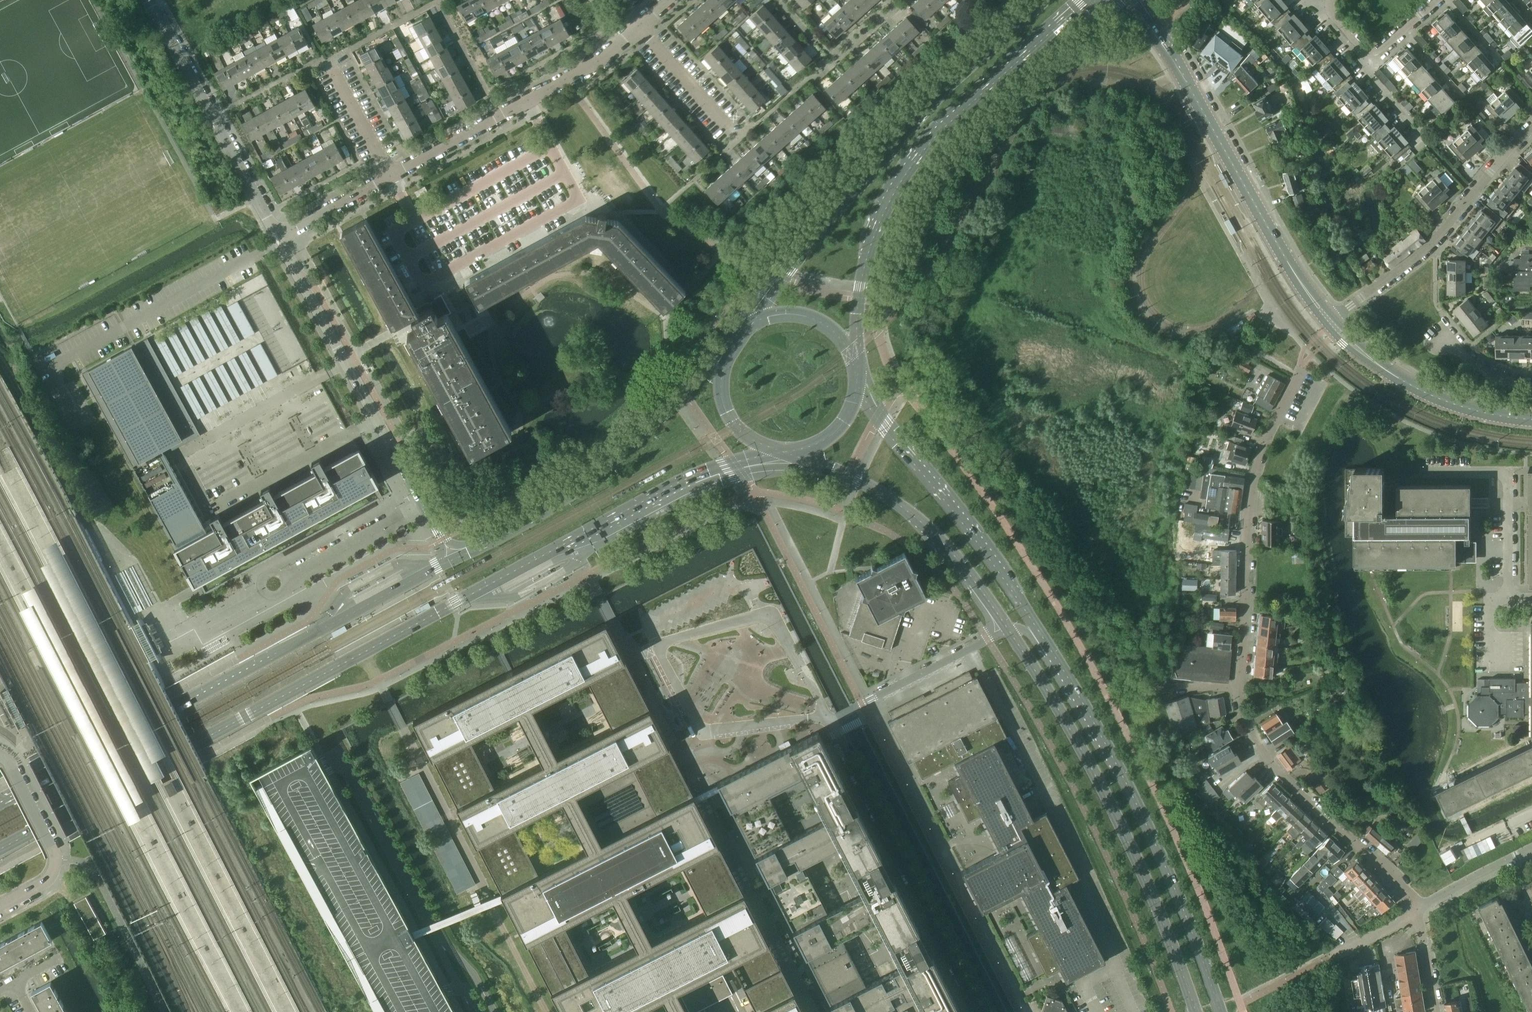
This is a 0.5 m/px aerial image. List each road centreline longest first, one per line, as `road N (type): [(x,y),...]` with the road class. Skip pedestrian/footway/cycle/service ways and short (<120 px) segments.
road 1 (secondary): [(0,847),(672,486),(780,451)]
road 2 (secondary): [(455,557),(0,805)]
road 3 (secondary): [(857,367),(865,247),(898,182),(928,140),(1083,0)]
road 4 (secondary): [(1043,0),(858,178),(748,326)]
road 5 (unclassified): [(829,719),(766,619),(661,647),(701,730),(813,718)]
road 6 (secondary): [(1010,631),(1116,814),(1196,1011)]
road 7 (secondary): [(1219,1011),(1136,806),(1043,638)]
road 8 (tertiary): [(1330,325),(1128,0)]
road 9 (residential): [(455,557),(278,237)]
road 10 (secondary): [(734,342),(612,461),(543,511),(455,557)]
road 11 (unclassified): [(829,719),(980,1011)]
road 12 (secondary): [(1043,638),(857,380)]
road 13 (residential): [(1238,688),(1249,507),(1261,448),(1295,381)]
road 14 (unclassified): [(494,1011),(447,948),(350,766),(322,765)]
road 15 (residential): [(390,175),(596,64),(640,27)]
road 16 (unclassified): [(326,773),(337,769),(348,779),(472,1011)]
road 17 (secondary): [(791,452),(883,494),(919,521),(1010,631)]
road 18 (residential): [(1416,908),(1396,880),(1286,782),(1257,743),(1238,688)]
road 19 (residential): [(1330,325),(1436,238),(1531,128)]
road 20 (residential): [(278,237),(148,0)]
road 21 (tertiary): [(1531,420),(1428,395),(1330,325)]
road 22 (unclassified): [(1010,631),(829,719)]
road 23 (residential): [(0,907),(44,882),(56,861),(14,767)]
road 24 (secondary): [(734,342),(719,384),(726,413),(751,441),(780,451)]
road 25 (secondary): [(857,367),(842,340),(816,320),(774,315),(748,326)]
road 26 (residential): [(728,128),(640,27)]
road 27 (residential): [(1416,908),(1531,848)]
road 28 (residential): [(278,237),(390,175)]
road 29 (residential): [(390,175),(332,70)]

